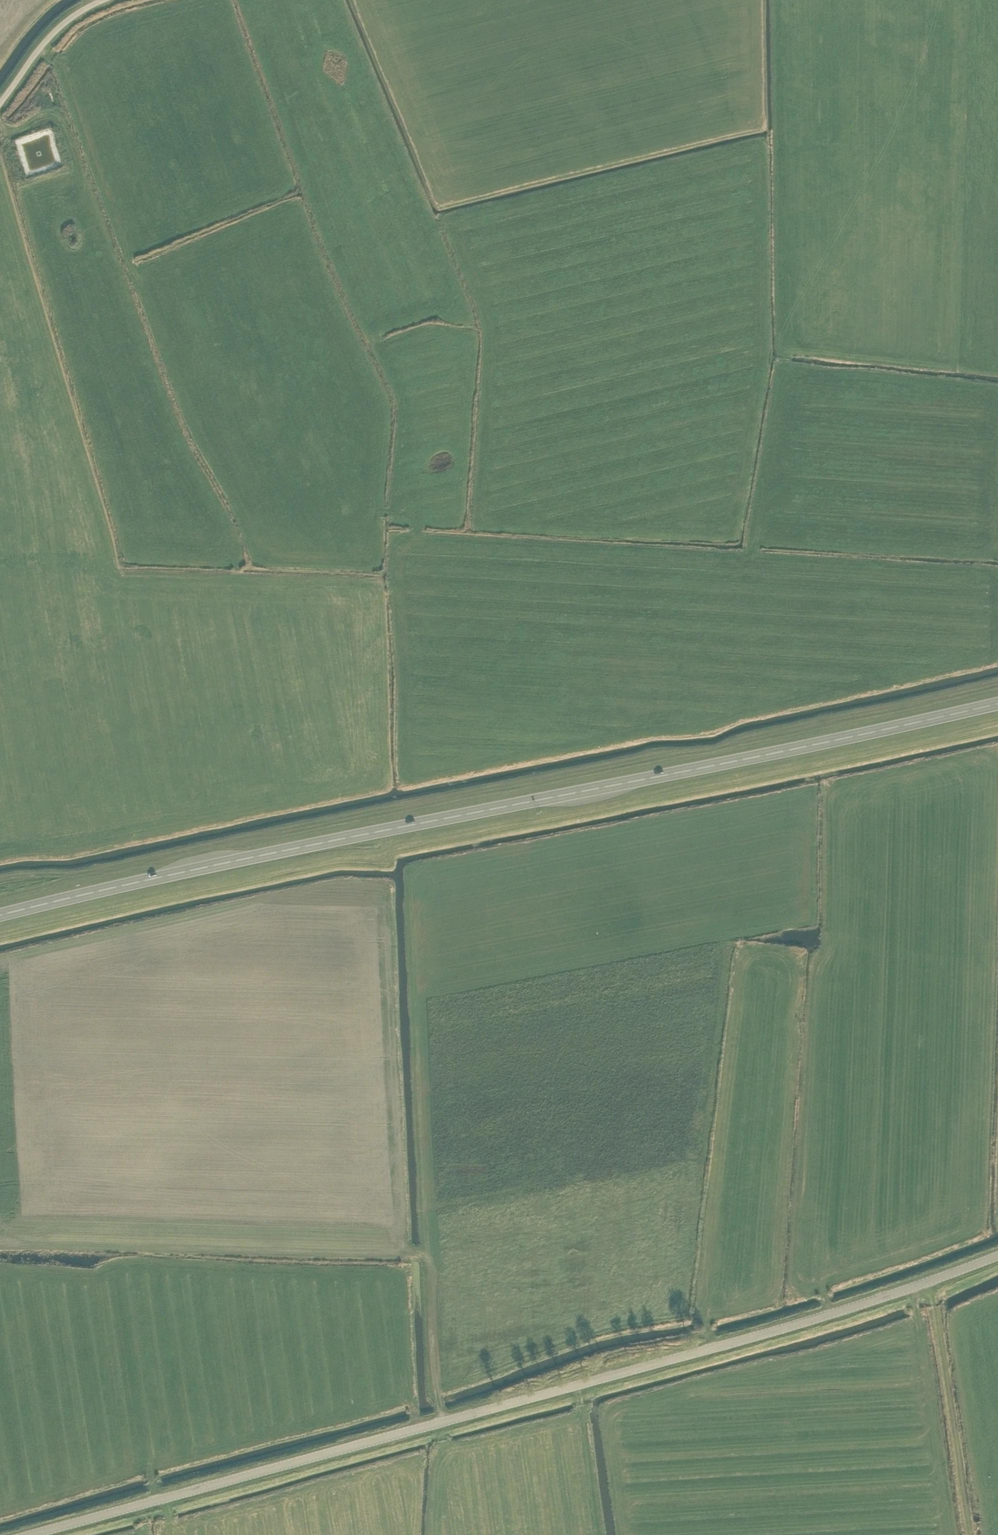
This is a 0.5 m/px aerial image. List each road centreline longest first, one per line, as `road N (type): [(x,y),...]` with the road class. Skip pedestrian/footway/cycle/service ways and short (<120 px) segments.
road 1 (trunk): [(0,915),(997,704)]
road 2 (tertiary): [(26,1534),(706,1351),(997,1256)]
road 3 (unclassified): [(0,103),(64,25),(106,0)]

